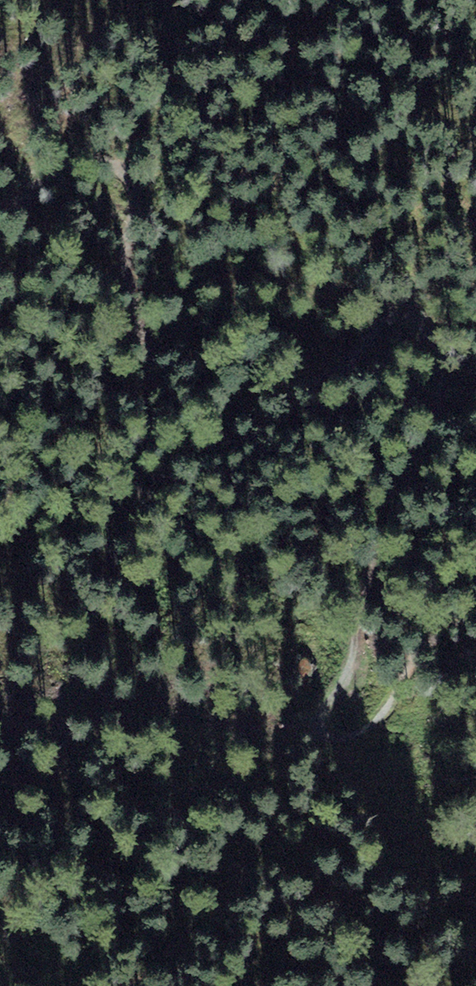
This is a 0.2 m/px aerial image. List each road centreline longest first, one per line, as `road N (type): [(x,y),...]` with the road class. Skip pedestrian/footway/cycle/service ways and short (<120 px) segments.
road 1 (track): [(0,224),(47,175),(107,160),(133,174),(123,245),(152,403),(136,500),(393,315),(412,315),(440,348),(442,382),(353,631),(344,679),(311,728)]
road 2 (track): [(311,728),(335,740),(361,724),(439,623),(475,614)]

